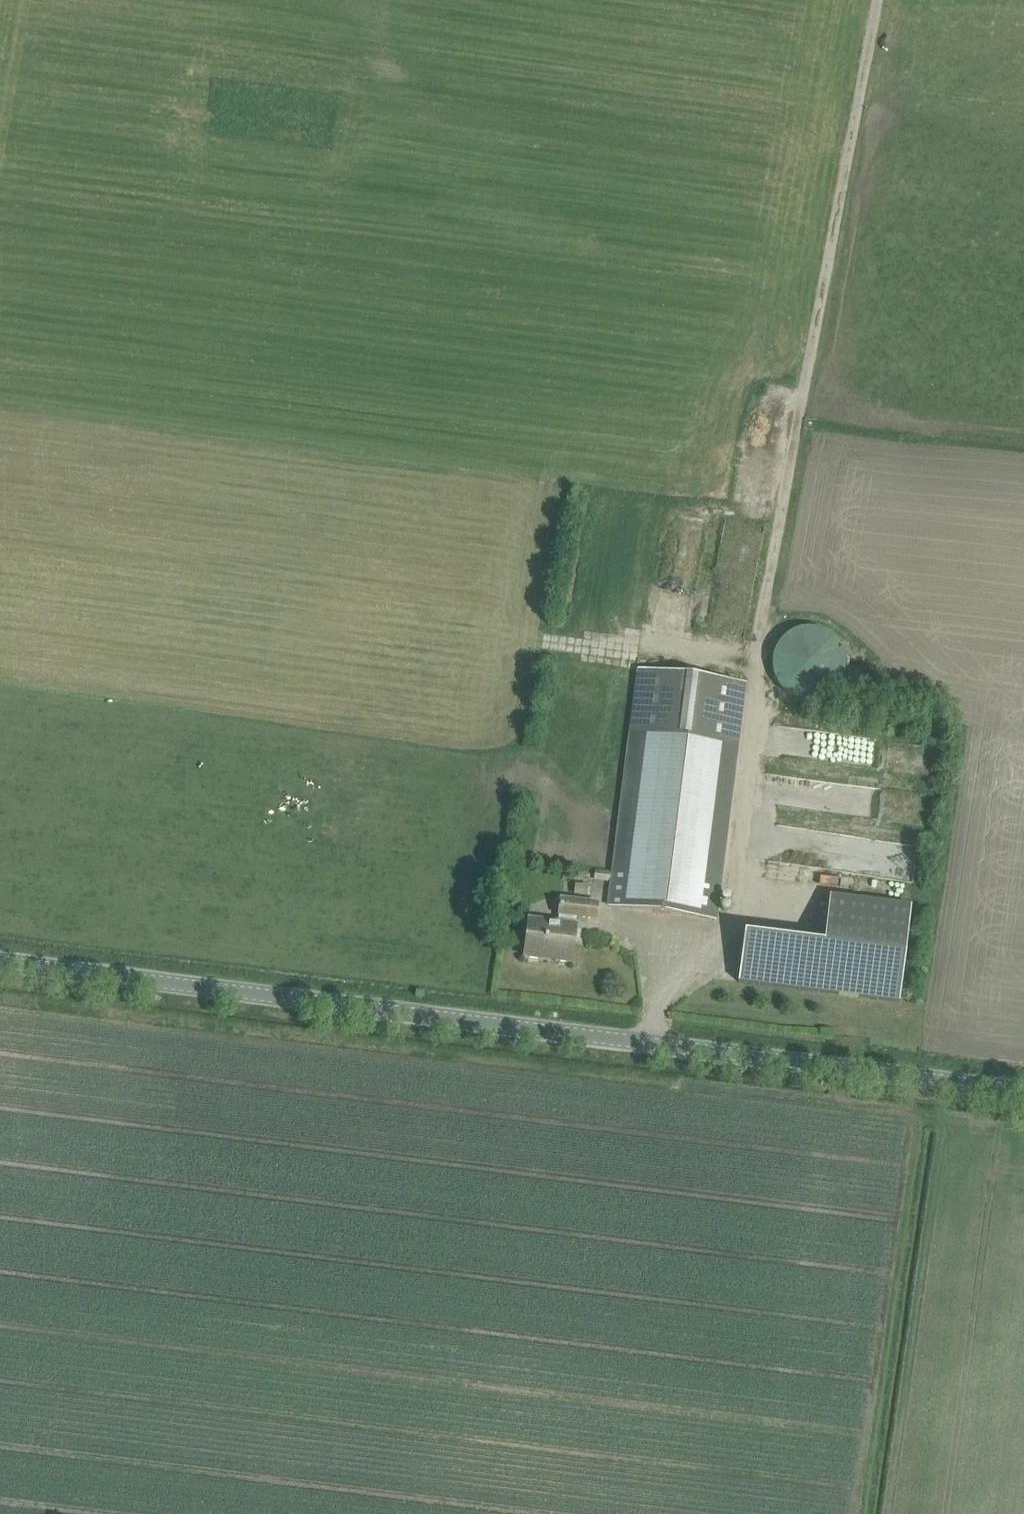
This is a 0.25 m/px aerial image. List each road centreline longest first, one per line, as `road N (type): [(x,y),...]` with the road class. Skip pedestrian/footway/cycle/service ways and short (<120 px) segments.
road 1 (unclassified): [(1023,1091),(0,965)]

